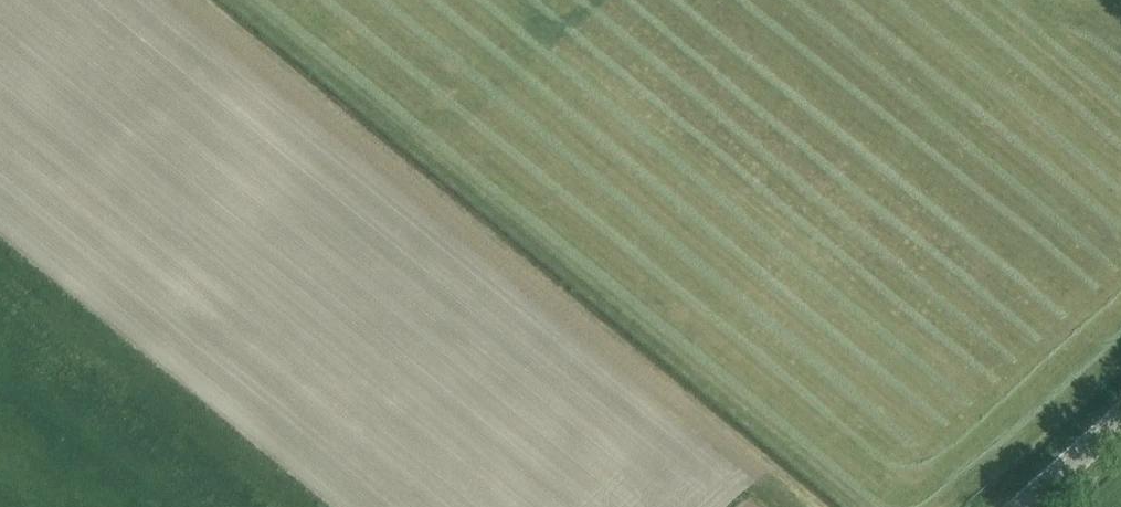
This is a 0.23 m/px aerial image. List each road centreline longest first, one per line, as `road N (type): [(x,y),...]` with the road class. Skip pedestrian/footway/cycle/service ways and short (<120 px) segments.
road 1 (tertiary): [(1024,506),(1120,418)]

